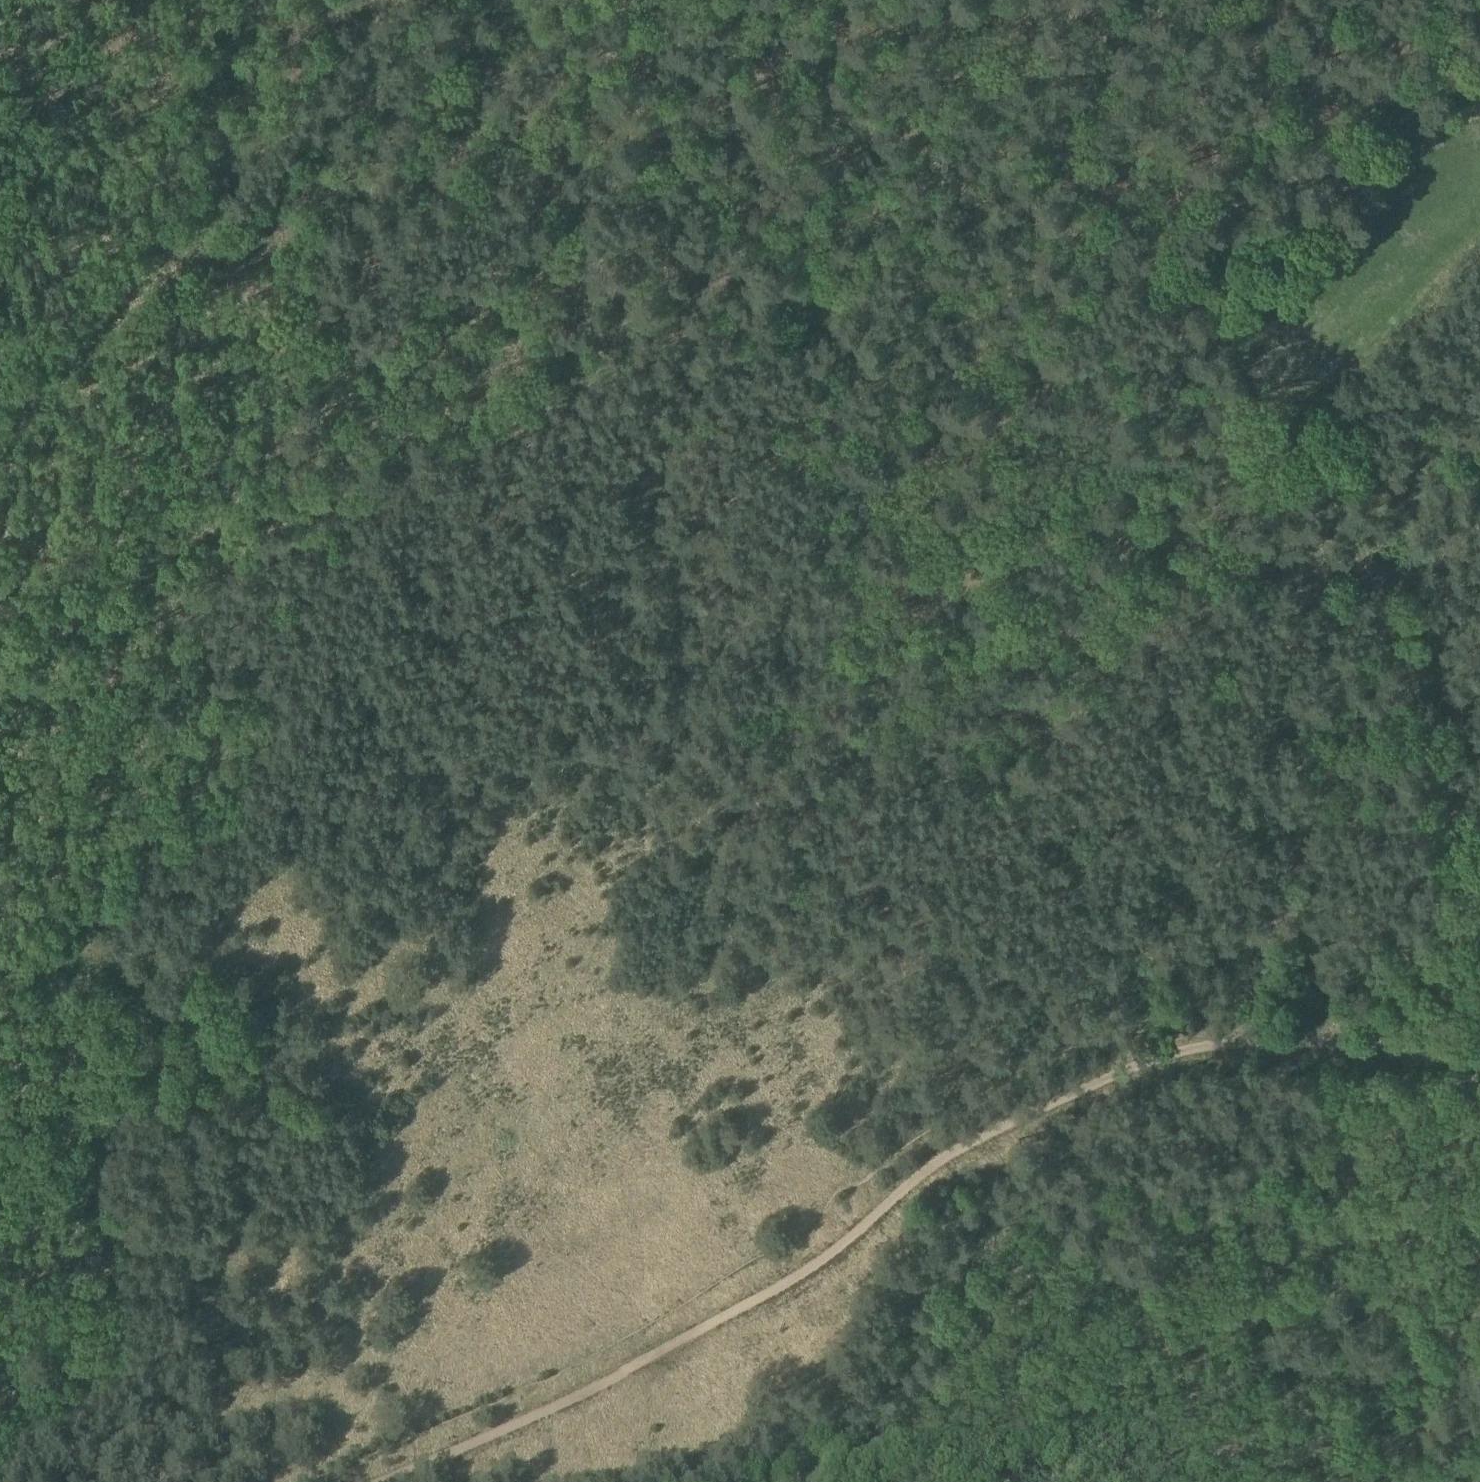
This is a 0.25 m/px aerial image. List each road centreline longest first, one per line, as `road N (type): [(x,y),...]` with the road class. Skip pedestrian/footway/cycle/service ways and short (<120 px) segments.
road 1 (track): [(1479,1043),(1325,1038),(1191,1046),(932,1164),(845,1247),(558,1410),(383,1481)]

